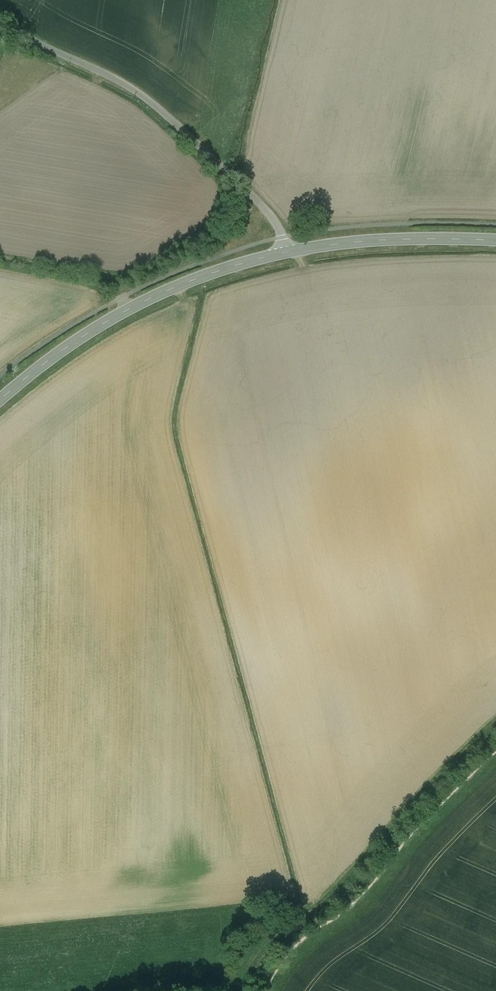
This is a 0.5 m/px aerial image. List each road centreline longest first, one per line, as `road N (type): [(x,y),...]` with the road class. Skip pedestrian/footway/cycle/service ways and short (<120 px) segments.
road 1 (residential): [(0,5),(29,35),(139,91),(194,140),(278,227),(284,252)]
road 2 (tertiary): [(284,252),(170,289),(116,317),(0,399)]
road 3 (tertiary): [(495,239),(407,238),(284,252)]

